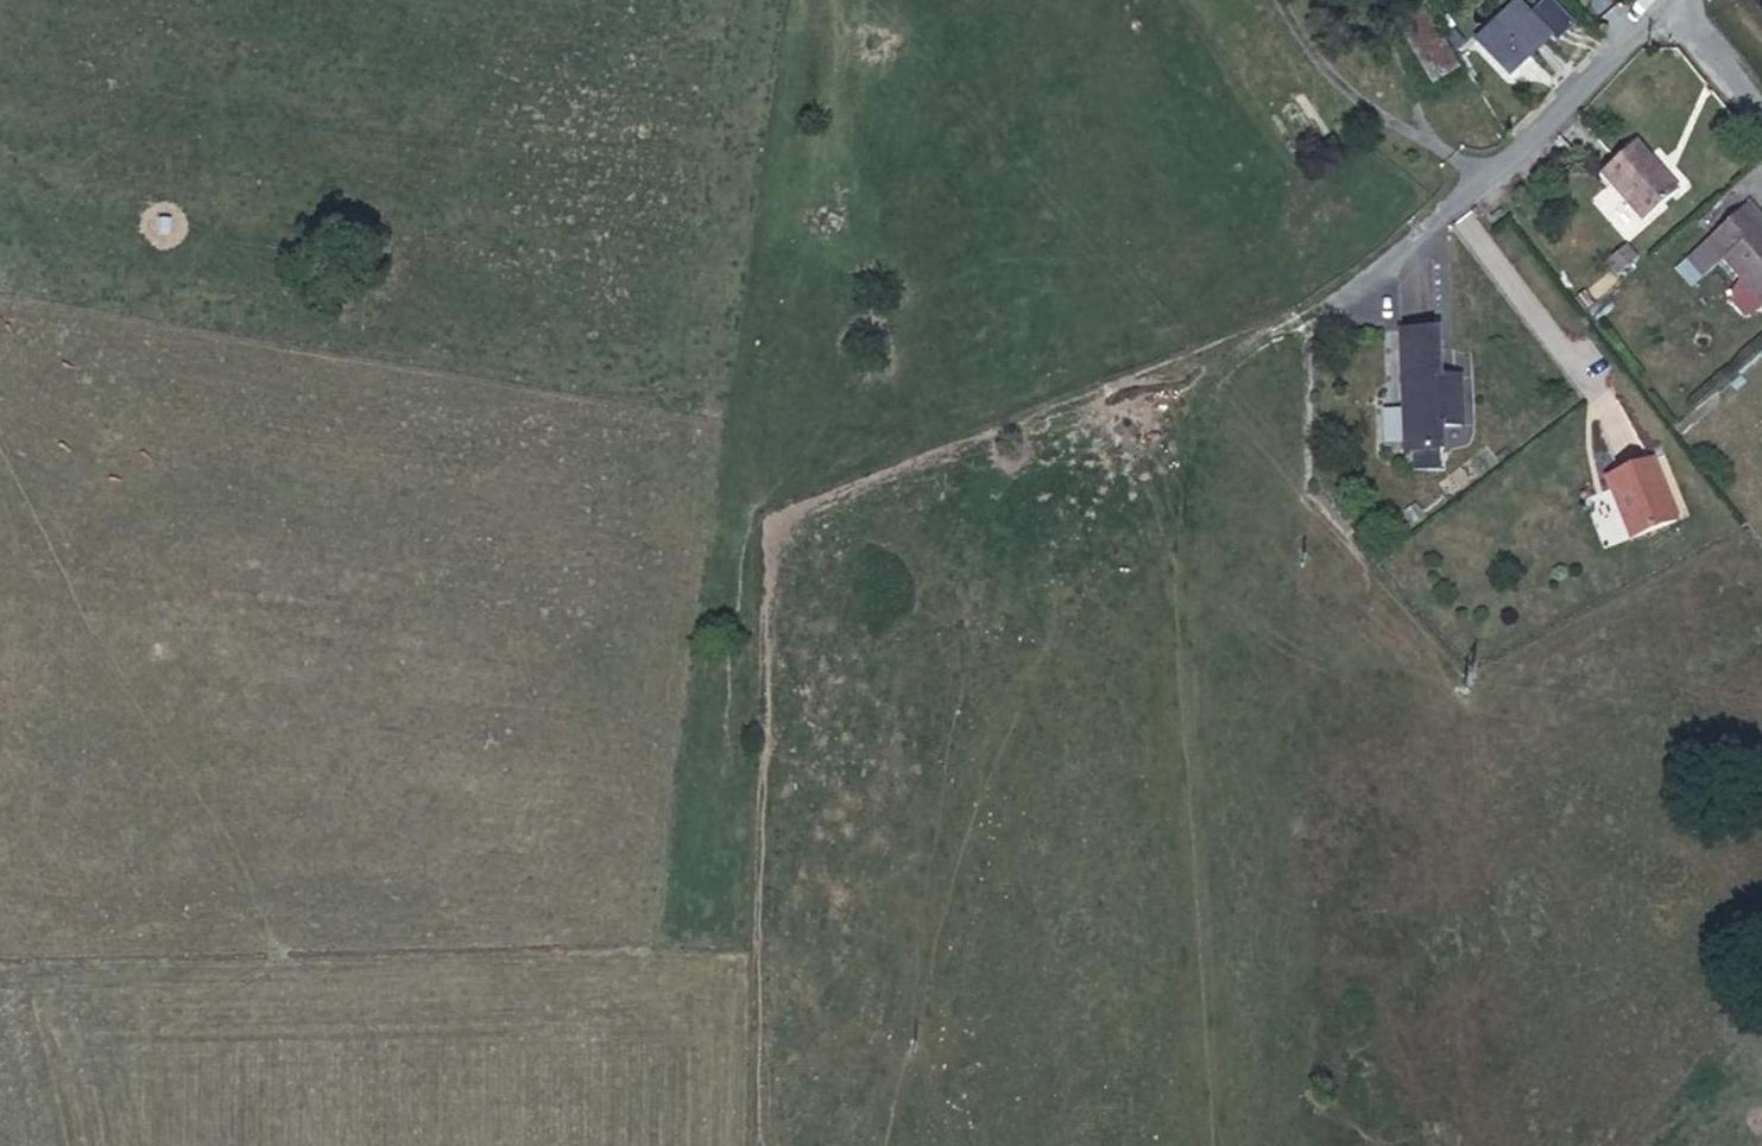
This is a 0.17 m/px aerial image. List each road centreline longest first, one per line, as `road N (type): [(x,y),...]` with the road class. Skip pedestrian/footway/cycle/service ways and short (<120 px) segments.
road 1 (residential): [(1301,314),(1375,266),(1458,195),(1603,60),(1652,0)]
road 2 (residential): [(1761,123),(1665,0)]

